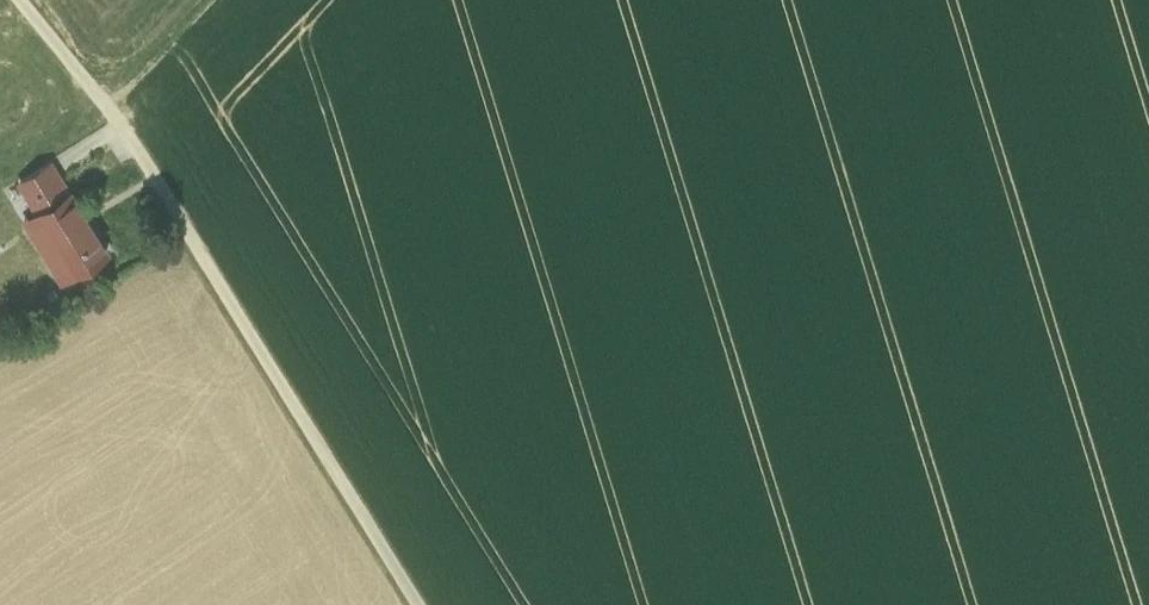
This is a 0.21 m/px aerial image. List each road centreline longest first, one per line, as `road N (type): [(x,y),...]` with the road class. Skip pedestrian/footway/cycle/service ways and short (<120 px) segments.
road 1 (unclassified): [(22,0),(120,123),(418,604)]

